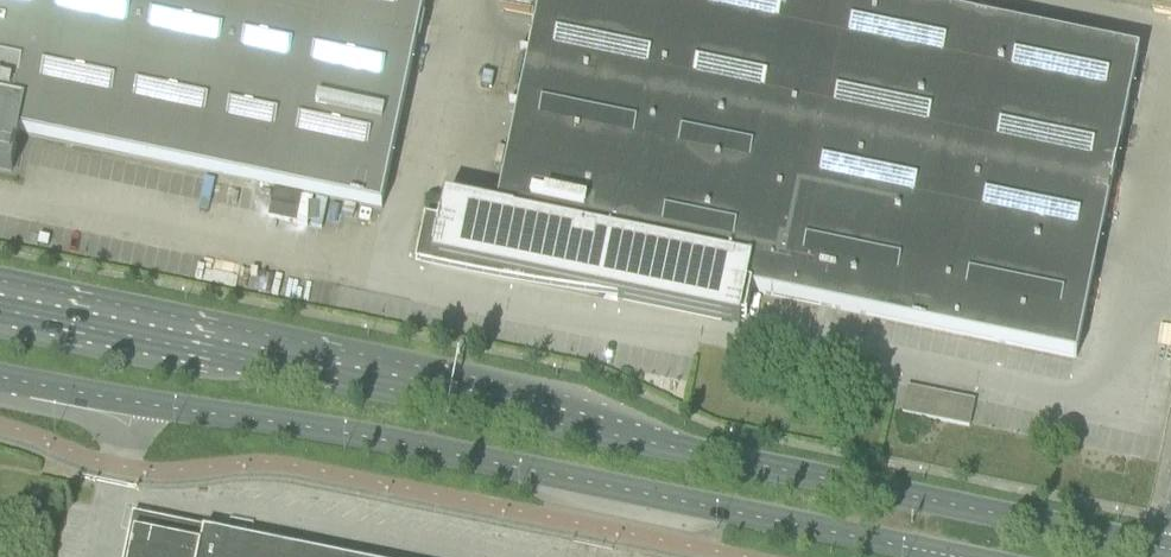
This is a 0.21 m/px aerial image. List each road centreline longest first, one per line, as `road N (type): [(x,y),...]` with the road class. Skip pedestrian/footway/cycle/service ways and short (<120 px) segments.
road 1 (secondary): [(1170,551),(0,310)]
road 2 (secondary): [(0,374),(365,437),(943,556)]

